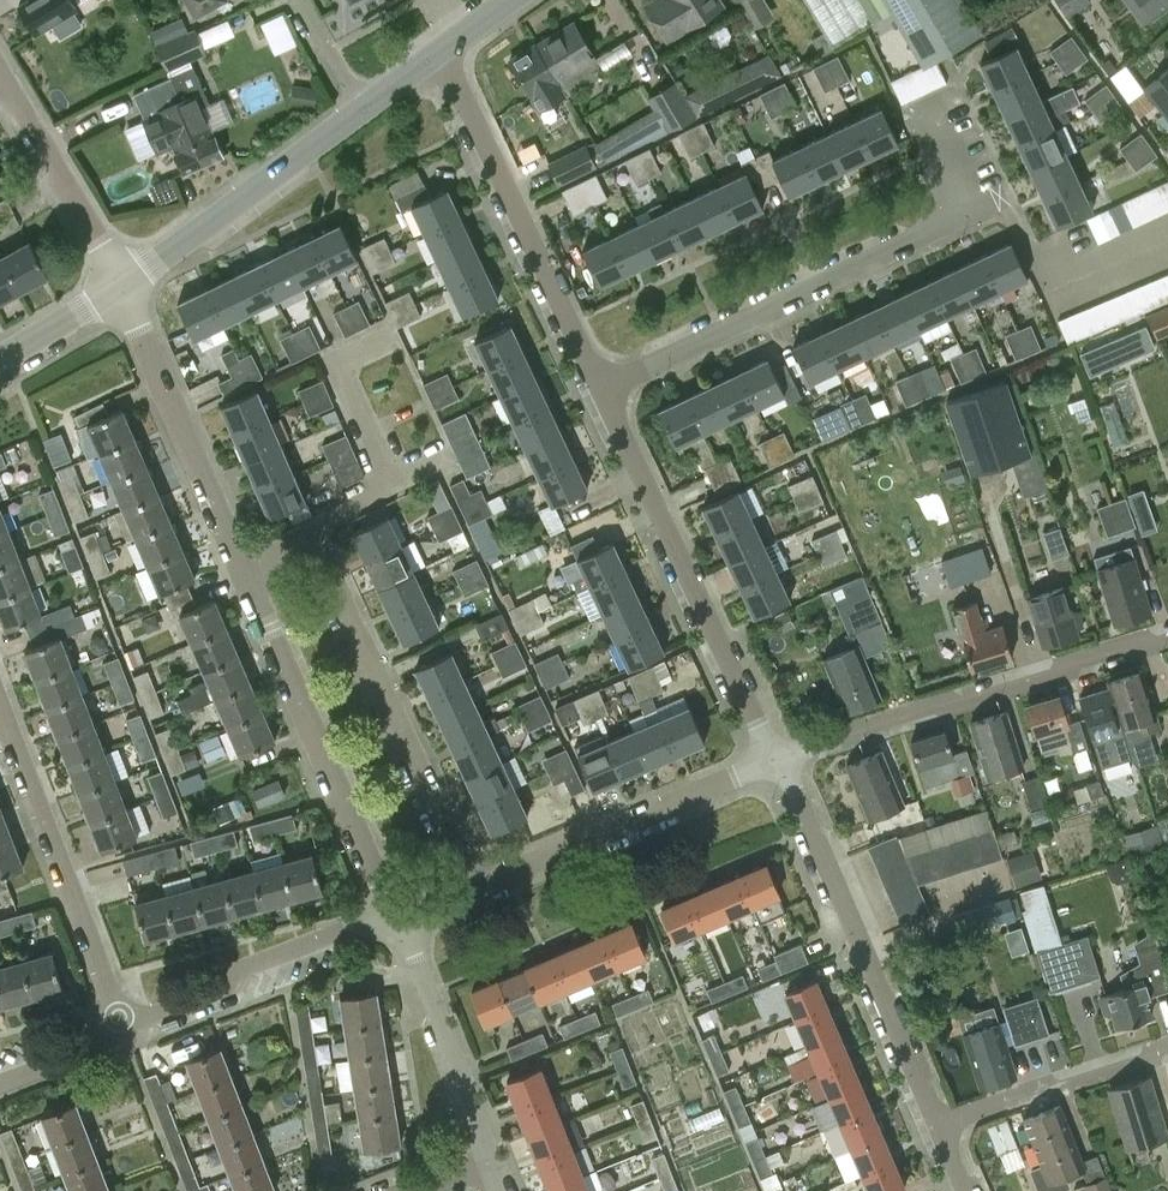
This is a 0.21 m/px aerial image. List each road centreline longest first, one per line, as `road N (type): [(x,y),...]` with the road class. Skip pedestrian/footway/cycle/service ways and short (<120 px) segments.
road 1 (residential): [(927,100),(977,211),(605,388)]
road 2 (residential): [(475,889),(322,548),(308,537),(242,567)]
road 3 (residential): [(775,756),(1167,637)]
road 4 (residential): [(775,756),(605,388)]
road 5 (residential): [(940,1123),(775,756)]
road 6 (residential): [(396,918),(242,567)]
road 7 (residential): [(605,388),(438,53)]
road 8 (residential): [(122,1027),(0,710)]
road 9 (residential): [(475,889),(775,756)]
road 10 (residential): [(242,567),(120,285)]
road 11 (residential): [(120,285),(363,109)]
road 12 (residential): [(122,1027),(211,993),(251,966),(396,918)]
road 13 (residential): [(495,1162),(396,918)]
road 14 (residential): [(120,285),(0,75)]
road 15 (residential): [(940,1123),(1167,1050)]
road 16 (residential): [(0,355),(120,285)]
road 17 (residential): [(0,1082),(103,1044),(122,1027)]
road 18 (residential): [(363,109),(301,0)]

